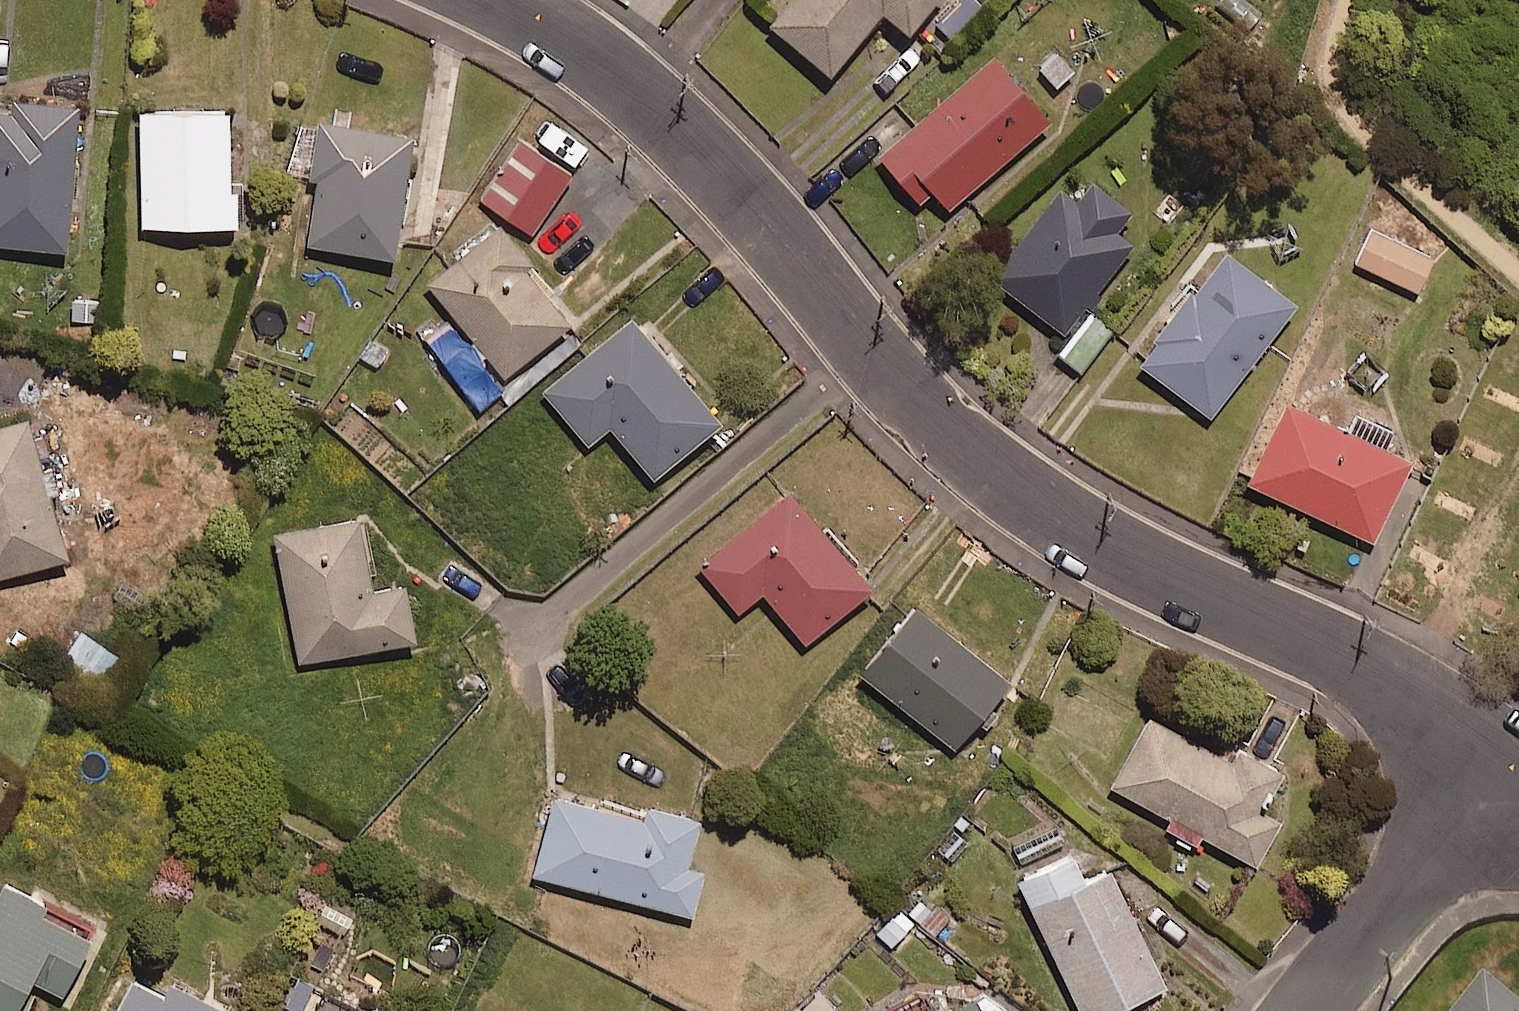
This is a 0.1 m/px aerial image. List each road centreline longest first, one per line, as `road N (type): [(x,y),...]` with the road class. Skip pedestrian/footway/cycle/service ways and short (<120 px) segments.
road 1 (residential): [(502,0),(644,93),(719,168),(929,421),(1029,503),(1337,657),(1499,771)]
road 2 (residential): [(1499,771),(1307,1010)]

